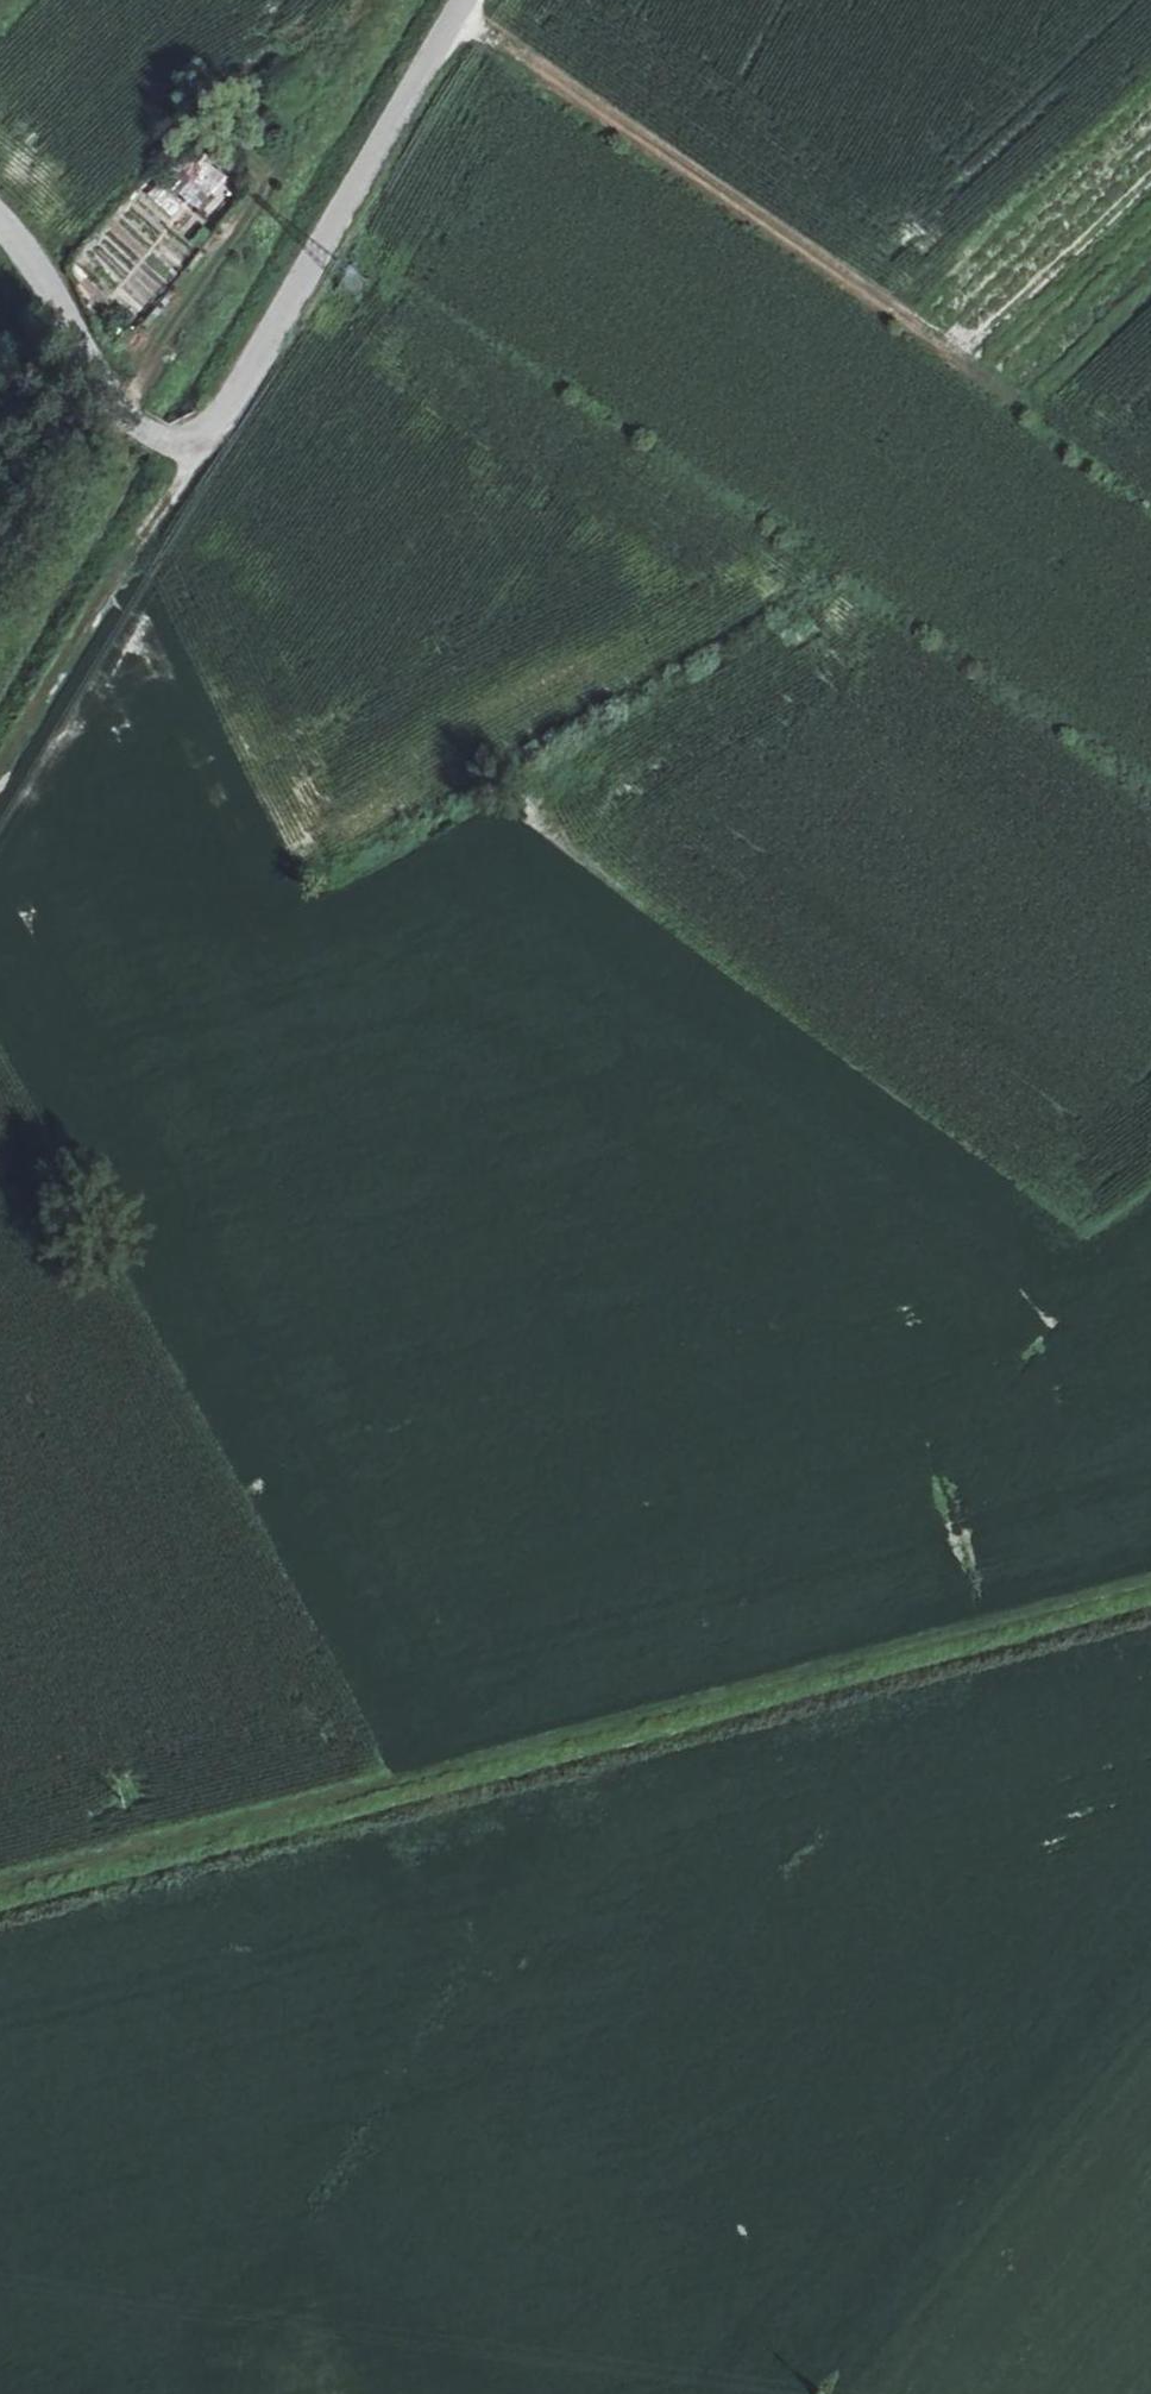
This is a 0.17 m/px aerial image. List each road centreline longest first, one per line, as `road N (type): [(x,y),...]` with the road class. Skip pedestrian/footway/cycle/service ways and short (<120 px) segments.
road 1 (track): [(0,1879),(1150,1576)]
road 2 (unclassified): [(471,0),(206,437),(162,437),(135,420),(0,230)]

